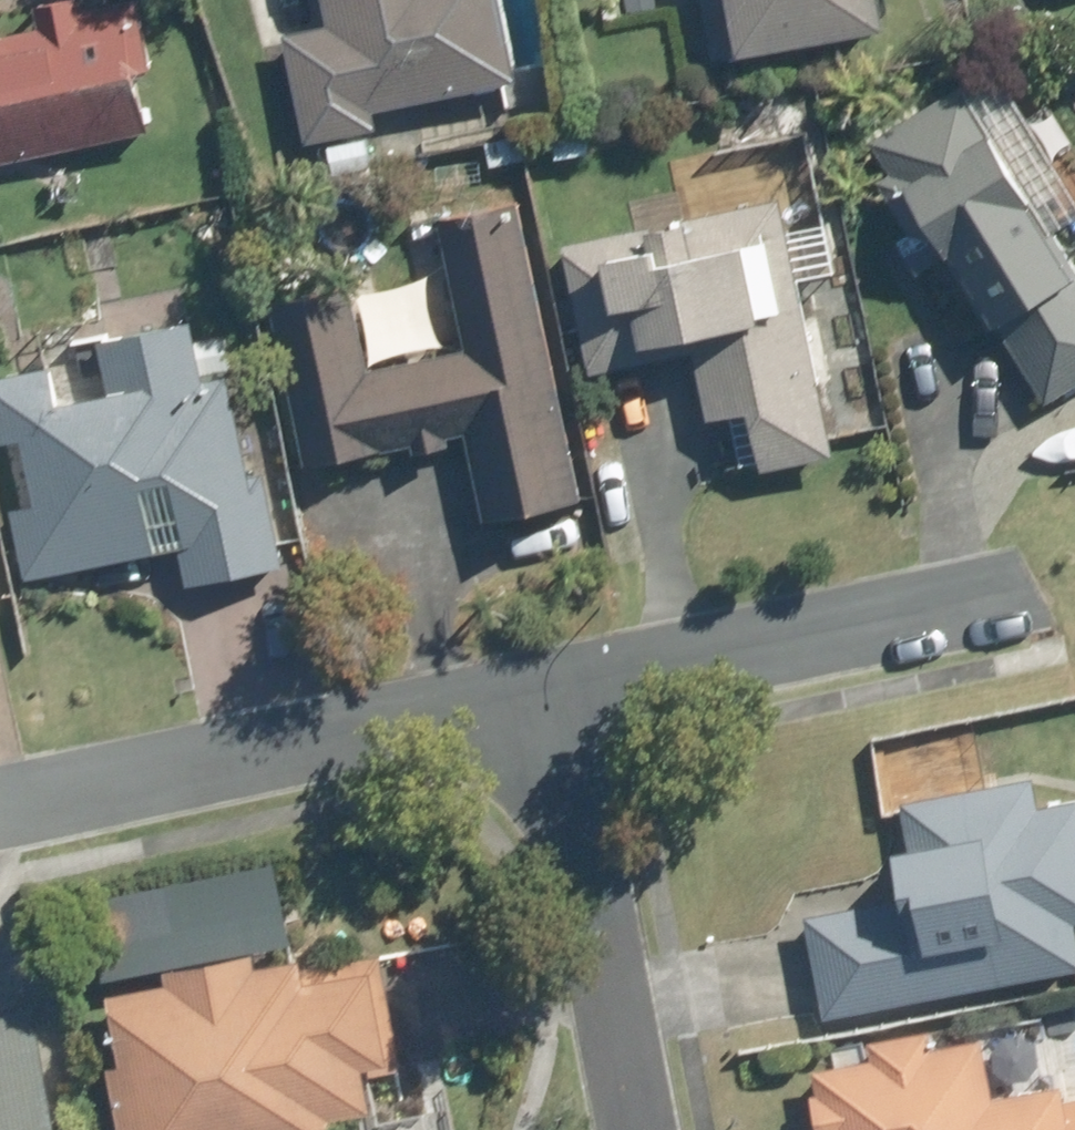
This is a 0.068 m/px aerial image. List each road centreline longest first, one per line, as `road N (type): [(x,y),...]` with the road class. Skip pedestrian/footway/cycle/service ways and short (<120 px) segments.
road 1 (residential): [(0,812),(555,689)]
road 2 (residential): [(555,689),(1032,584)]
road 3 (residential): [(640,1129),(555,689)]

